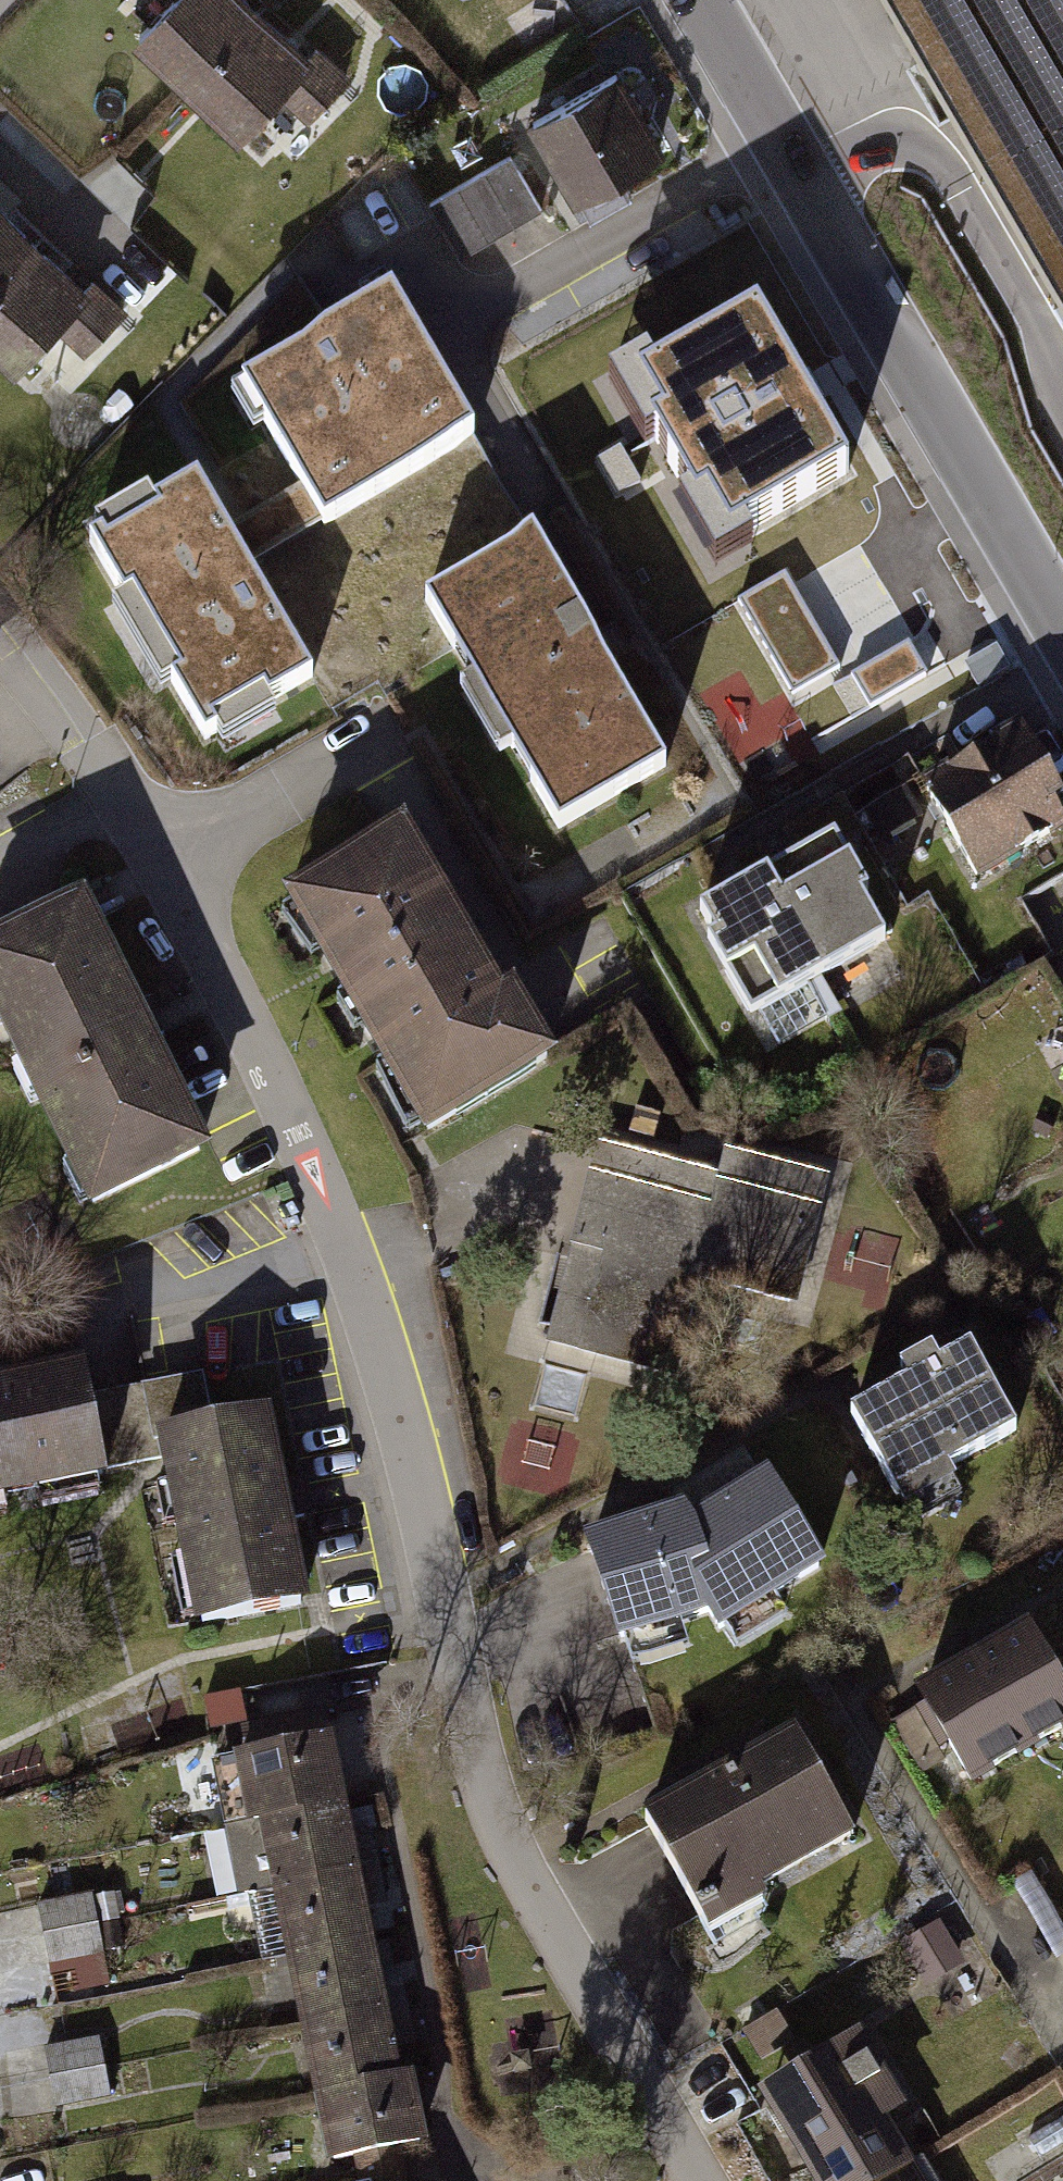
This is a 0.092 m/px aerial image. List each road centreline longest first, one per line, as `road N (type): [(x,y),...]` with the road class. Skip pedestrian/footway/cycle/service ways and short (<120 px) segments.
road 1 (residential): [(699,2180),(531,1894),(492,1811),(403,1425),(336,1221),(176,875)]
road 2 (residential): [(1062,633),(698,0)]
road 3 (residential): [(176,875),(379,751)]
road 4 (residential): [(176,875),(101,763)]

